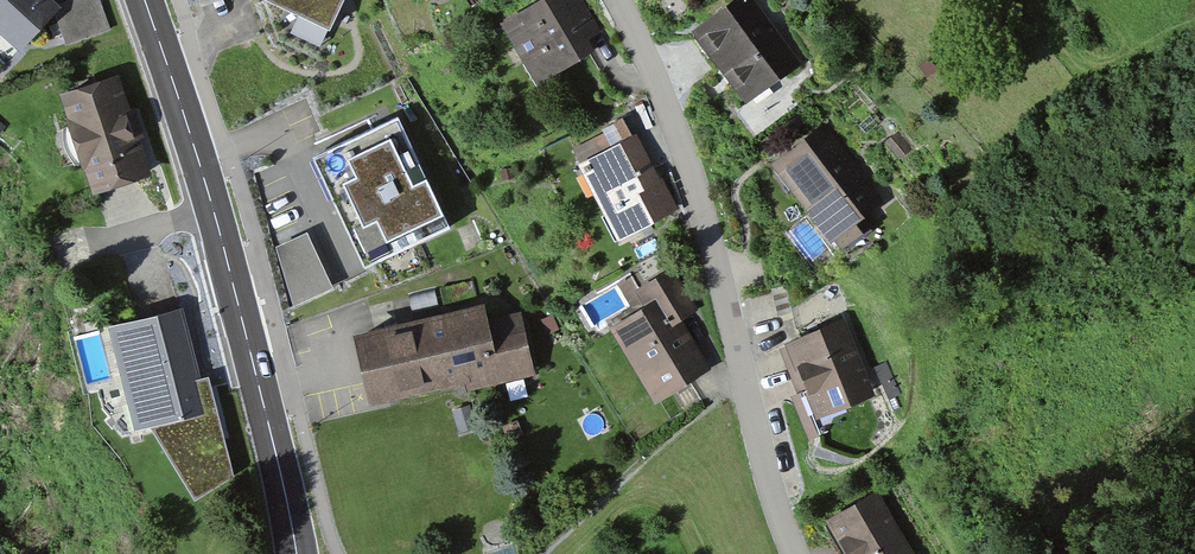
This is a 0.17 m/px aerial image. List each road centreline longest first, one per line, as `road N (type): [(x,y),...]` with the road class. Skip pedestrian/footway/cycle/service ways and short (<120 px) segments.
road 1 (residential): [(795,553),(688,171),(619,0)]
road 2 (secondary): [(297,553),(227,261),(144,0)]

